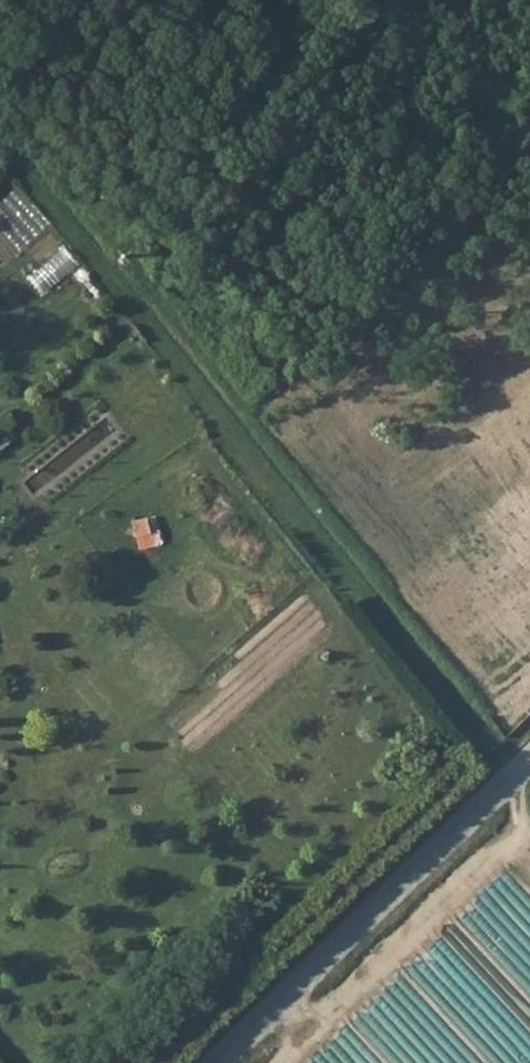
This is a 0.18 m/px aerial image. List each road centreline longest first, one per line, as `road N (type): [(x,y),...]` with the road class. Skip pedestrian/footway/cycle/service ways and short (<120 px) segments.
road 1 (unclassified): [(219,1062),(529,763)]

